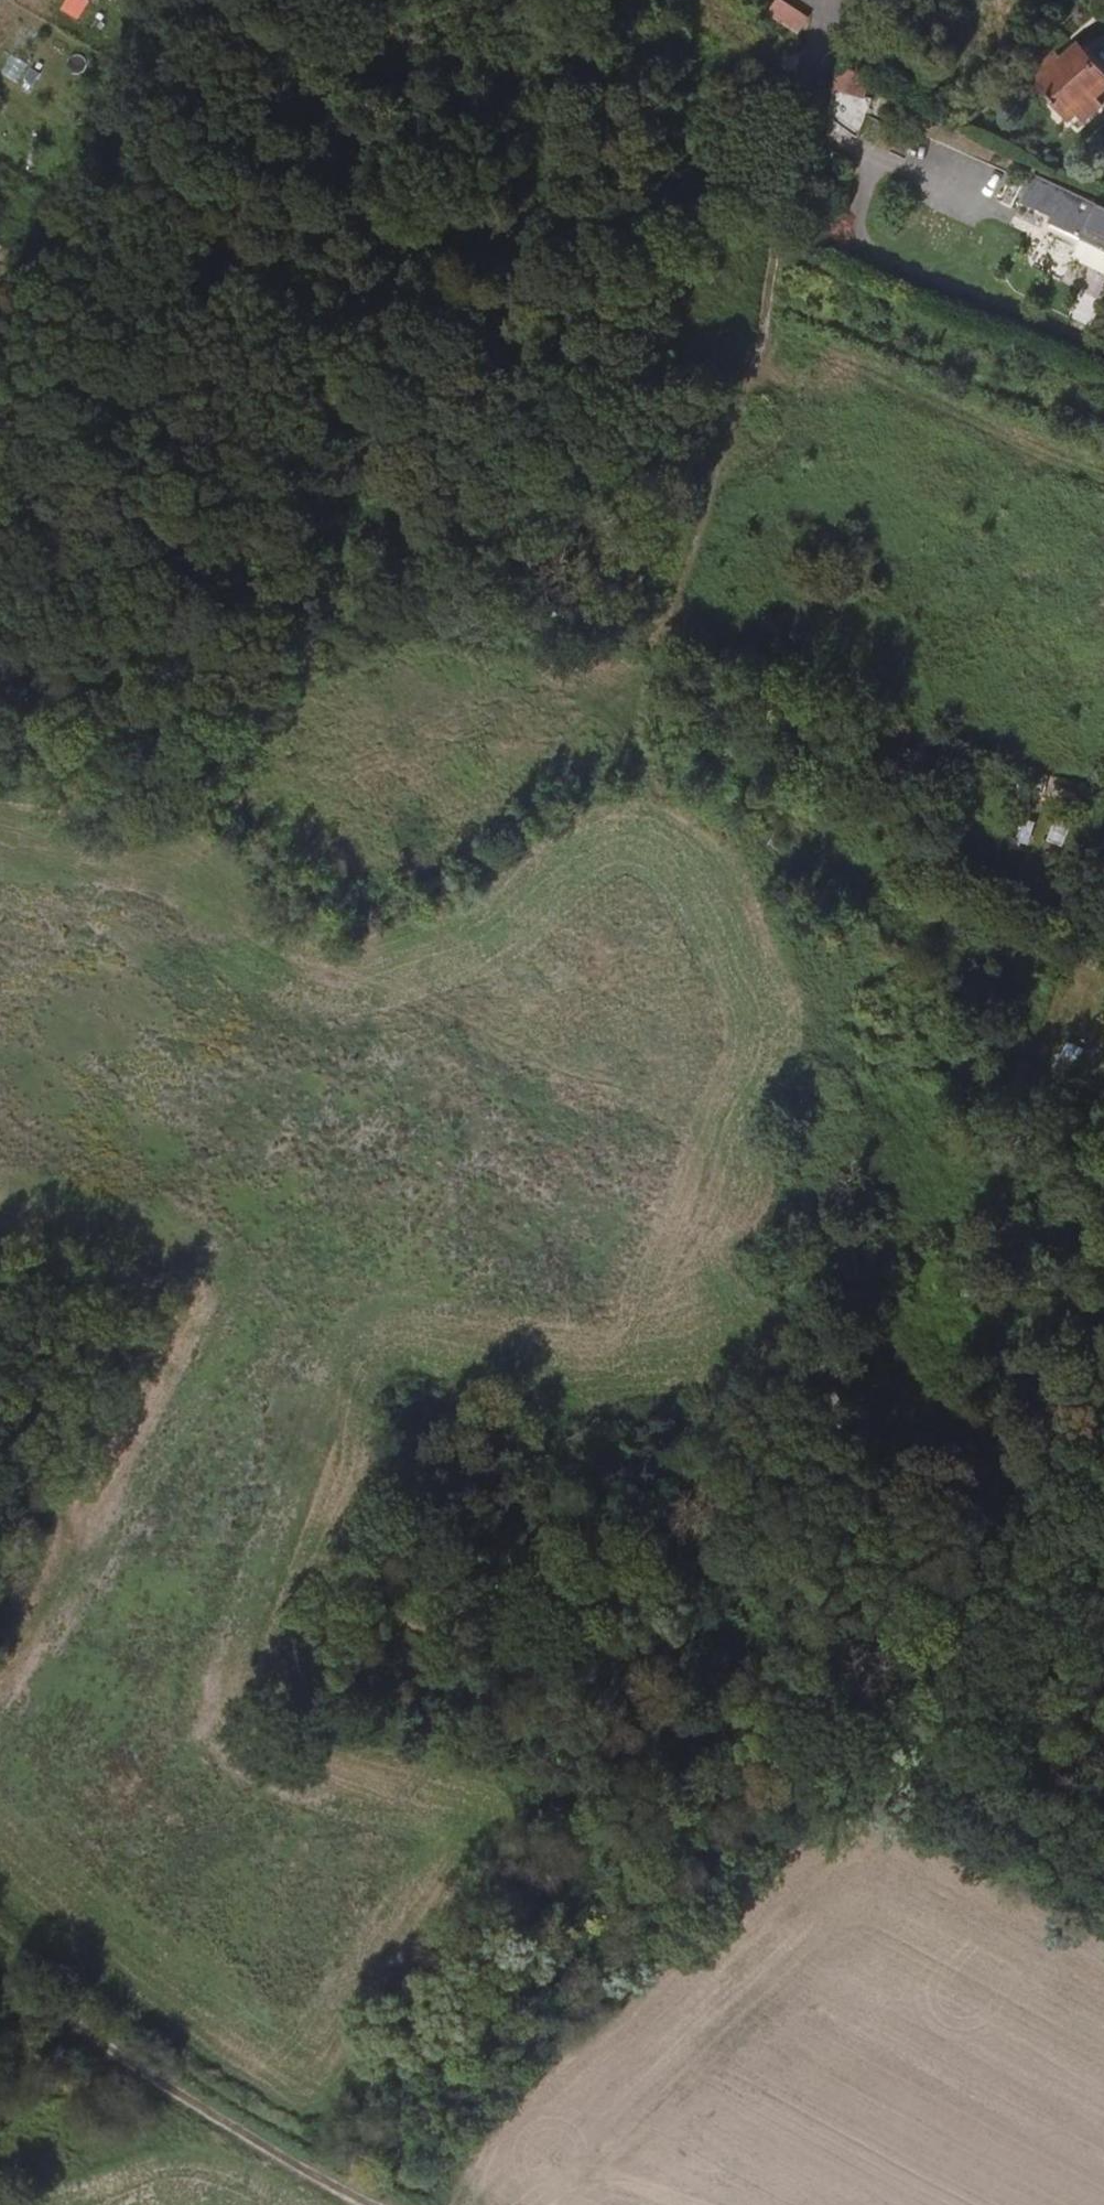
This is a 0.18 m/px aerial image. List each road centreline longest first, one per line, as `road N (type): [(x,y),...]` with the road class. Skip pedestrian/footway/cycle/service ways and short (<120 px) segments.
road 1 (track): [(374,2204),(265,2152),(0,1971)]

